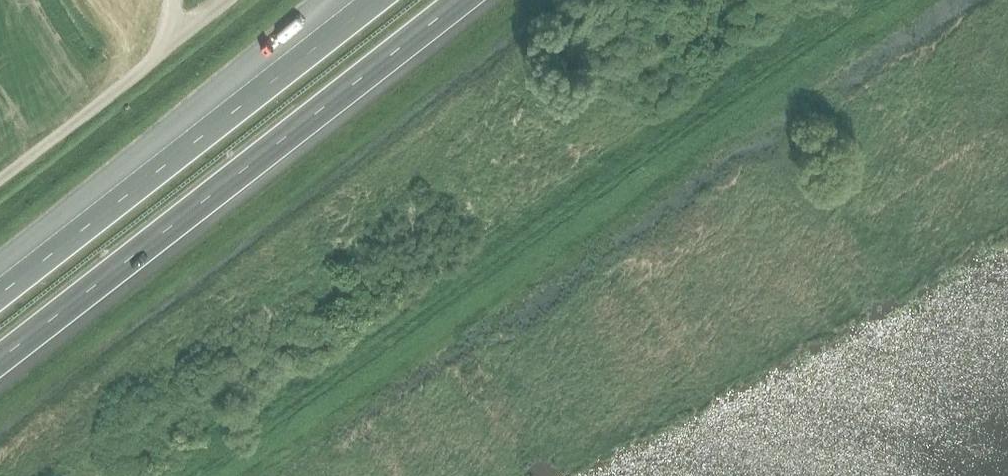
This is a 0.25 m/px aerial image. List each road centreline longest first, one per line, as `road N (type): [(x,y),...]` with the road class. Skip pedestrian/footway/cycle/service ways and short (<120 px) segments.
road 1 (motorway): [(0,360),(460,0)]
road 2 (motorway): [(377,0),(0,295)]
road 3 (unclassified): [(0,181),(169,50)]

